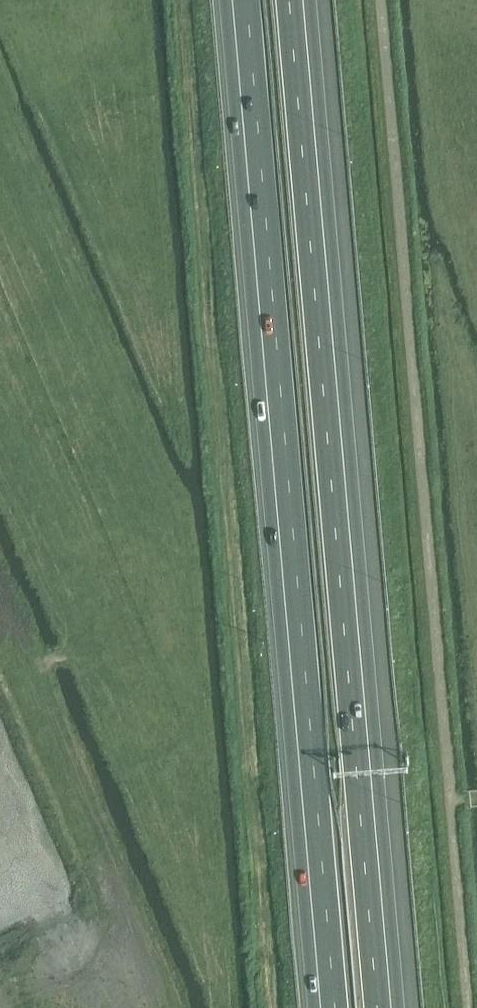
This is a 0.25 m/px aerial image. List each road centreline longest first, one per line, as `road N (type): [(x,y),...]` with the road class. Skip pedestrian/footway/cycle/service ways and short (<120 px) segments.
road 1 (motorway): [(240,0),(328,1007)]
road 2 (motorway): [(385,1007),(297,0)]

